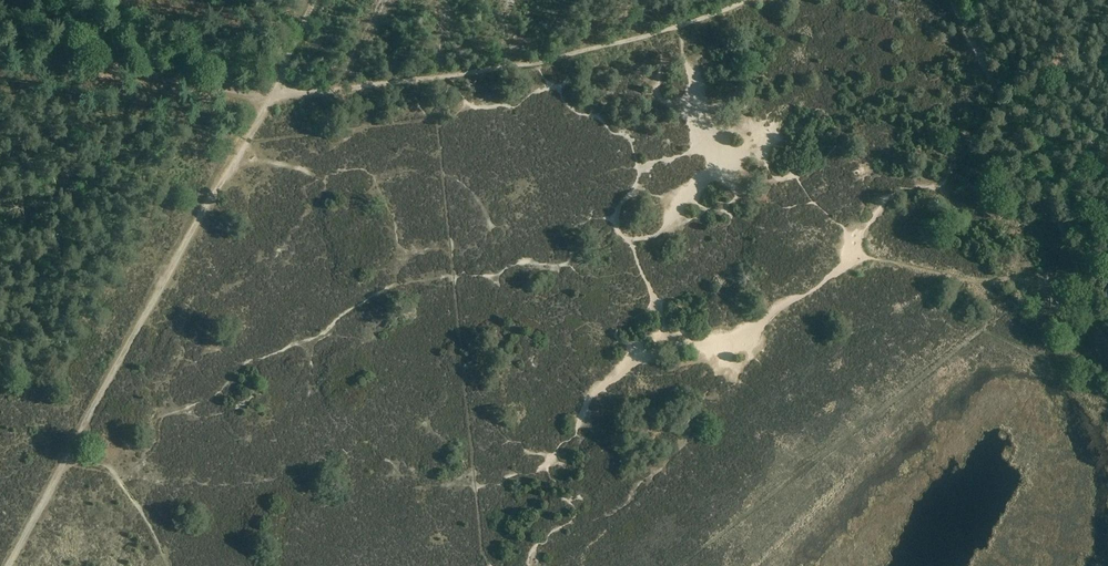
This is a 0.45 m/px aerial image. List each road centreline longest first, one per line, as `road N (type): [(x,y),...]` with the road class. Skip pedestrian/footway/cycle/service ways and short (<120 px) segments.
road 1 (track): [(8,565),(273,95),(0,49)]
road 2 (track): [(273,95),(560,57),(753,0)]
road 3 (track): [(956,0),(1083,279),(1107,352)]

